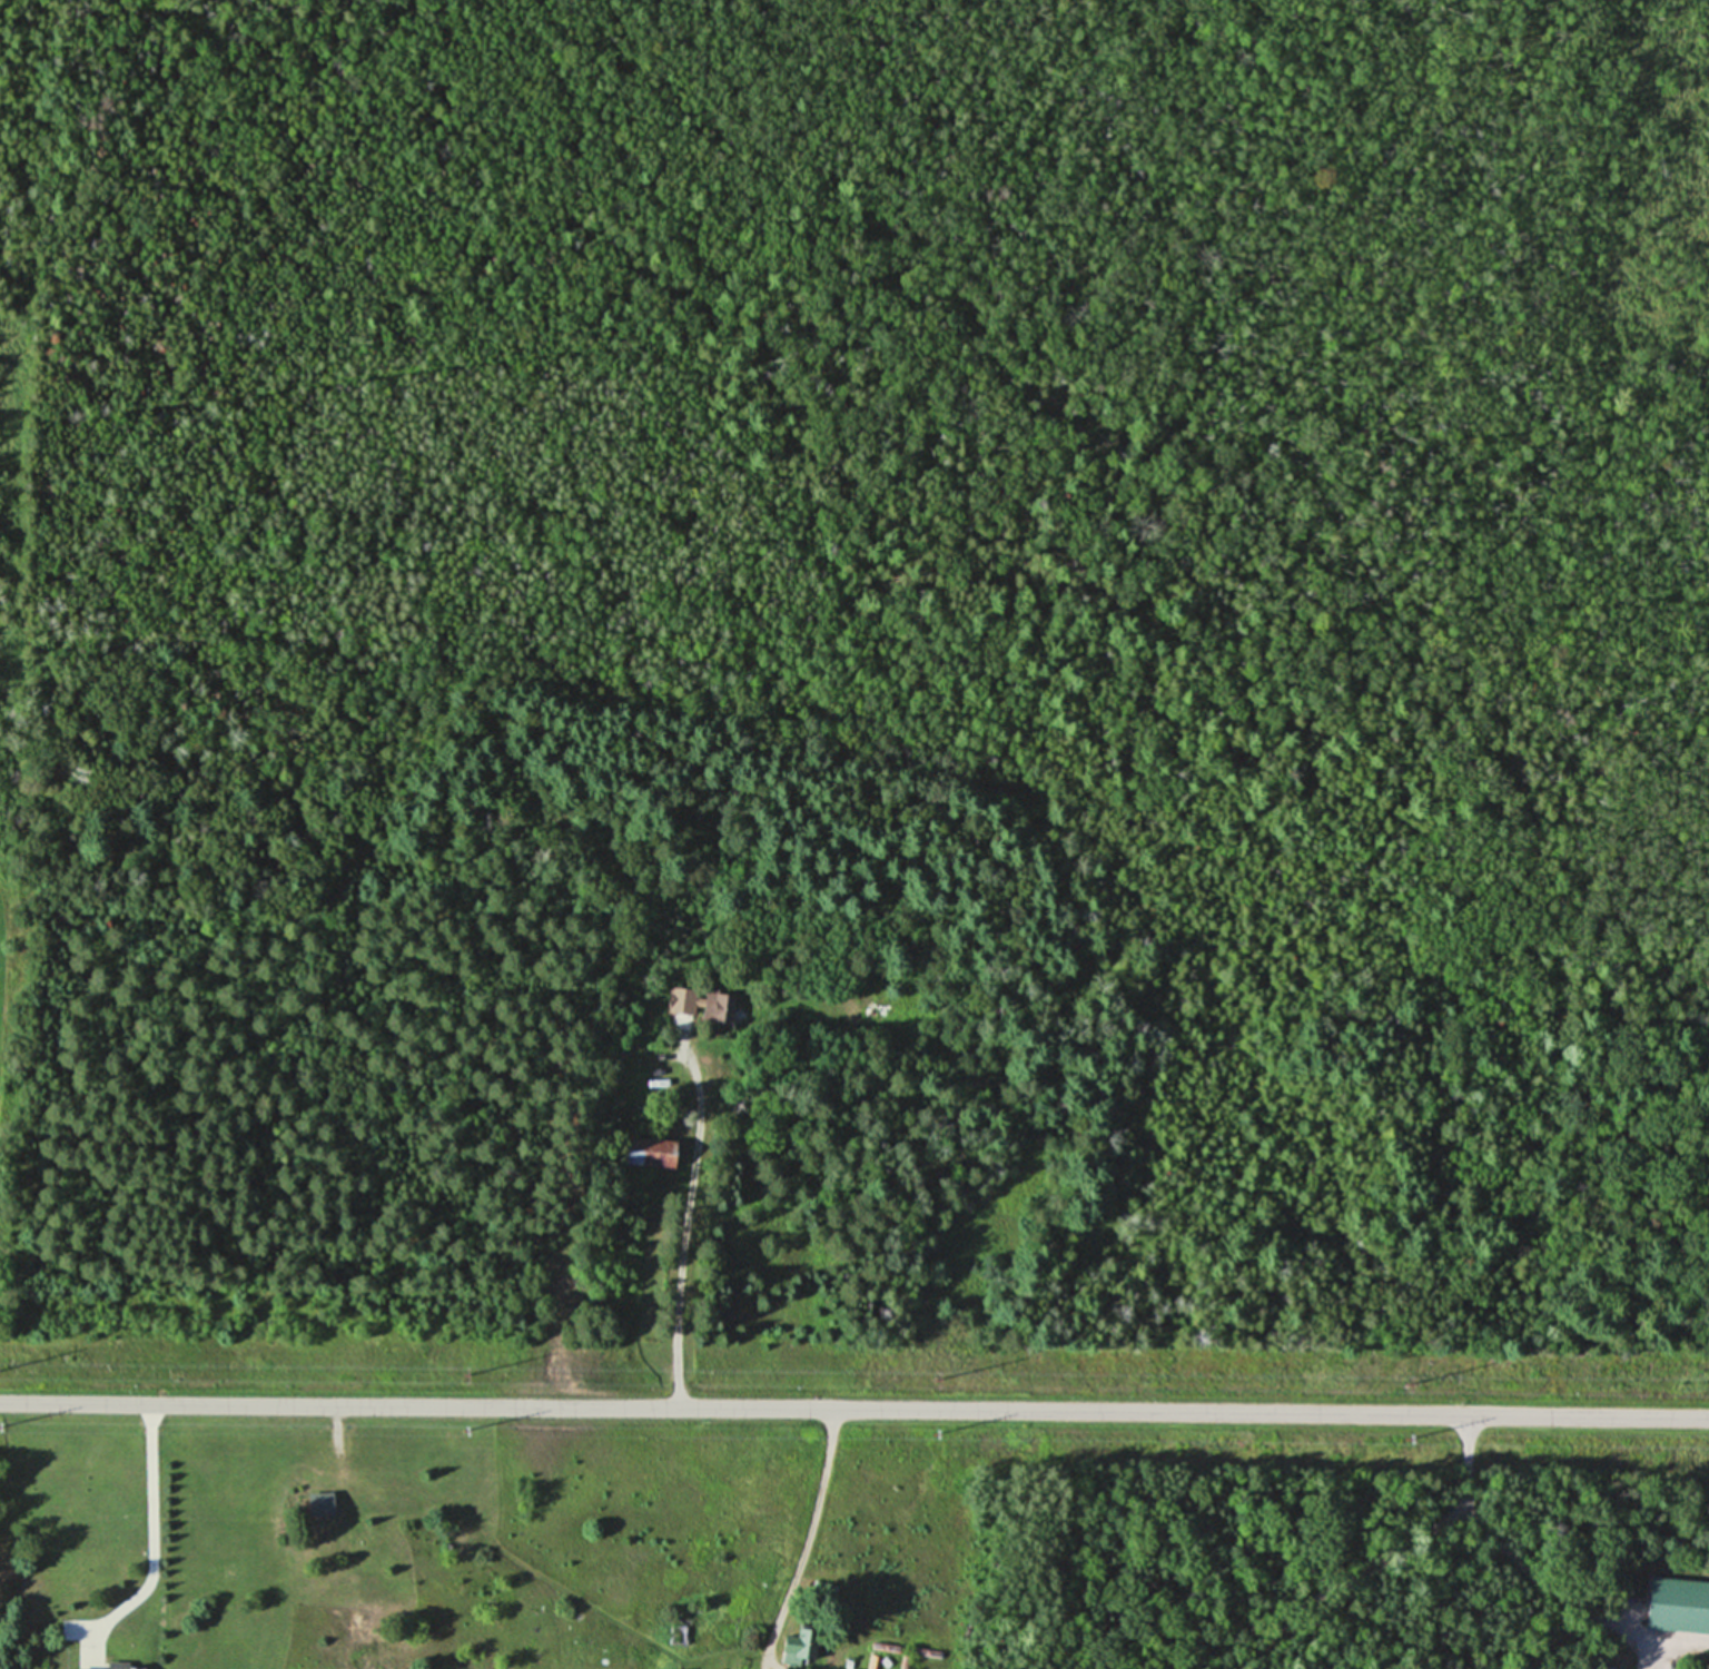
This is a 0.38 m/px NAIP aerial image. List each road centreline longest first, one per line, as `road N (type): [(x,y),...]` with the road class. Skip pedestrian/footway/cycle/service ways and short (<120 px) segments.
road 1 (residential): [(1708,1416),(0,1401)]

